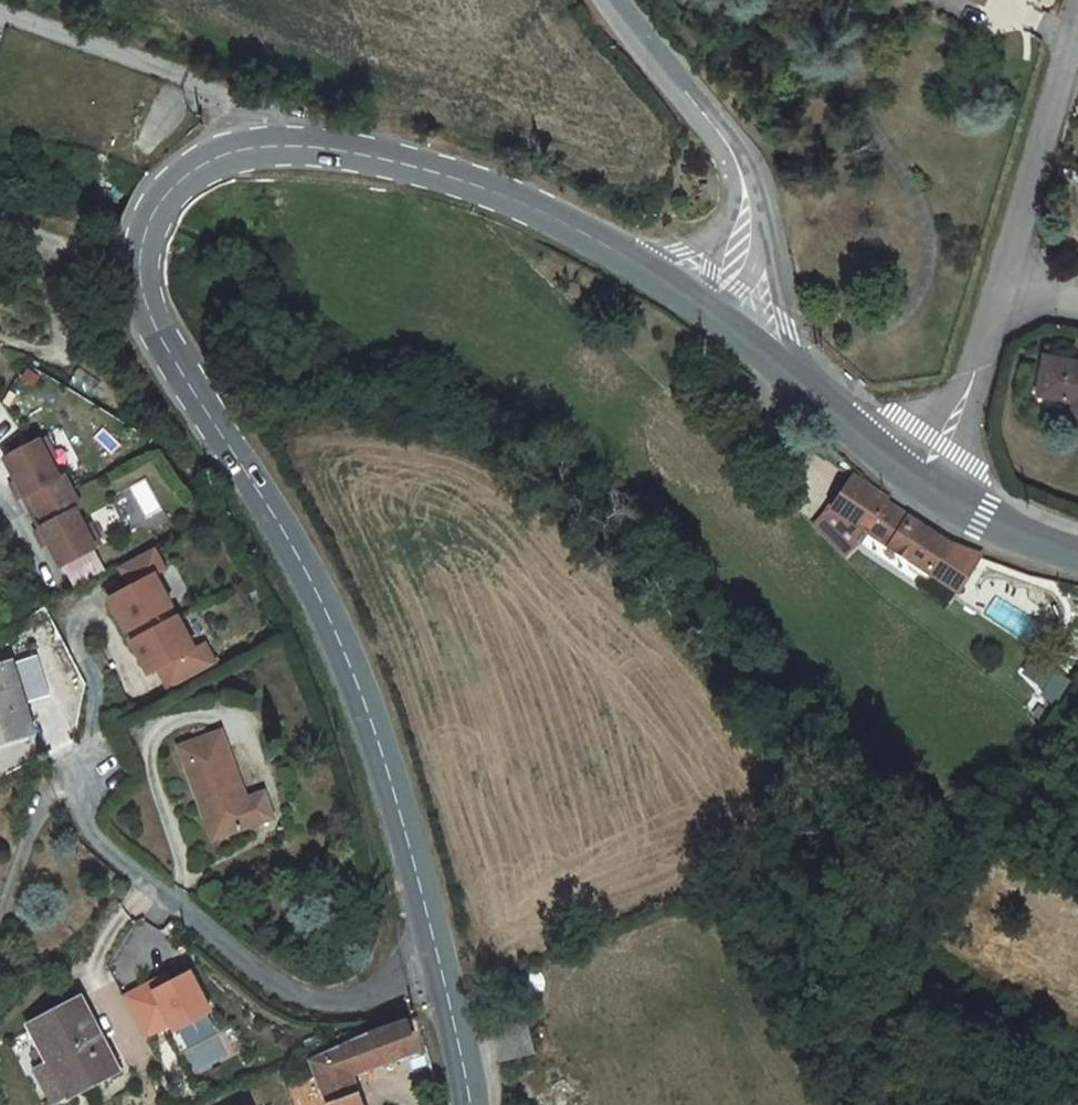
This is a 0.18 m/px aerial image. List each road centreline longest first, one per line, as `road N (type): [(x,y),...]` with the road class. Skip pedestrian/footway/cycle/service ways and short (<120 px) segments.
road 1 (secondary): [(132,266),(144,310),(285,539),(365,705),(433,970)]
road 2 (secondary): [(667,286),(472,185),(295,152),(204,166),(163,189),(132,266)]
road 3 (residential): [(82,773),(85,827),(155,898),(265,980),(319,1002),(365,998),(433,970)]
road 4 (unclassified): [(993,290),(1077,3)]
road 5 (unclassified): [(683,99),(720,176),(711,230),(667,286)]
road 6 (unclassified): [(923,480),(993,290)]
road 7 (secondary): [(1077,561),(1045,553),(923,480)]
road 8 (secondary): [(923,480),(789,381)]
road 9 (unclassified): [(789,381),(762,219)]
road 10 (unclassified): [(762,219),(747,163),(683,99)]
road 11 (residential): [(0,226),(132,266)]
road 12 (secondary): [(433,970),(463,1104)]
road 13 (unclassified): [(683,99),(602,0)]

